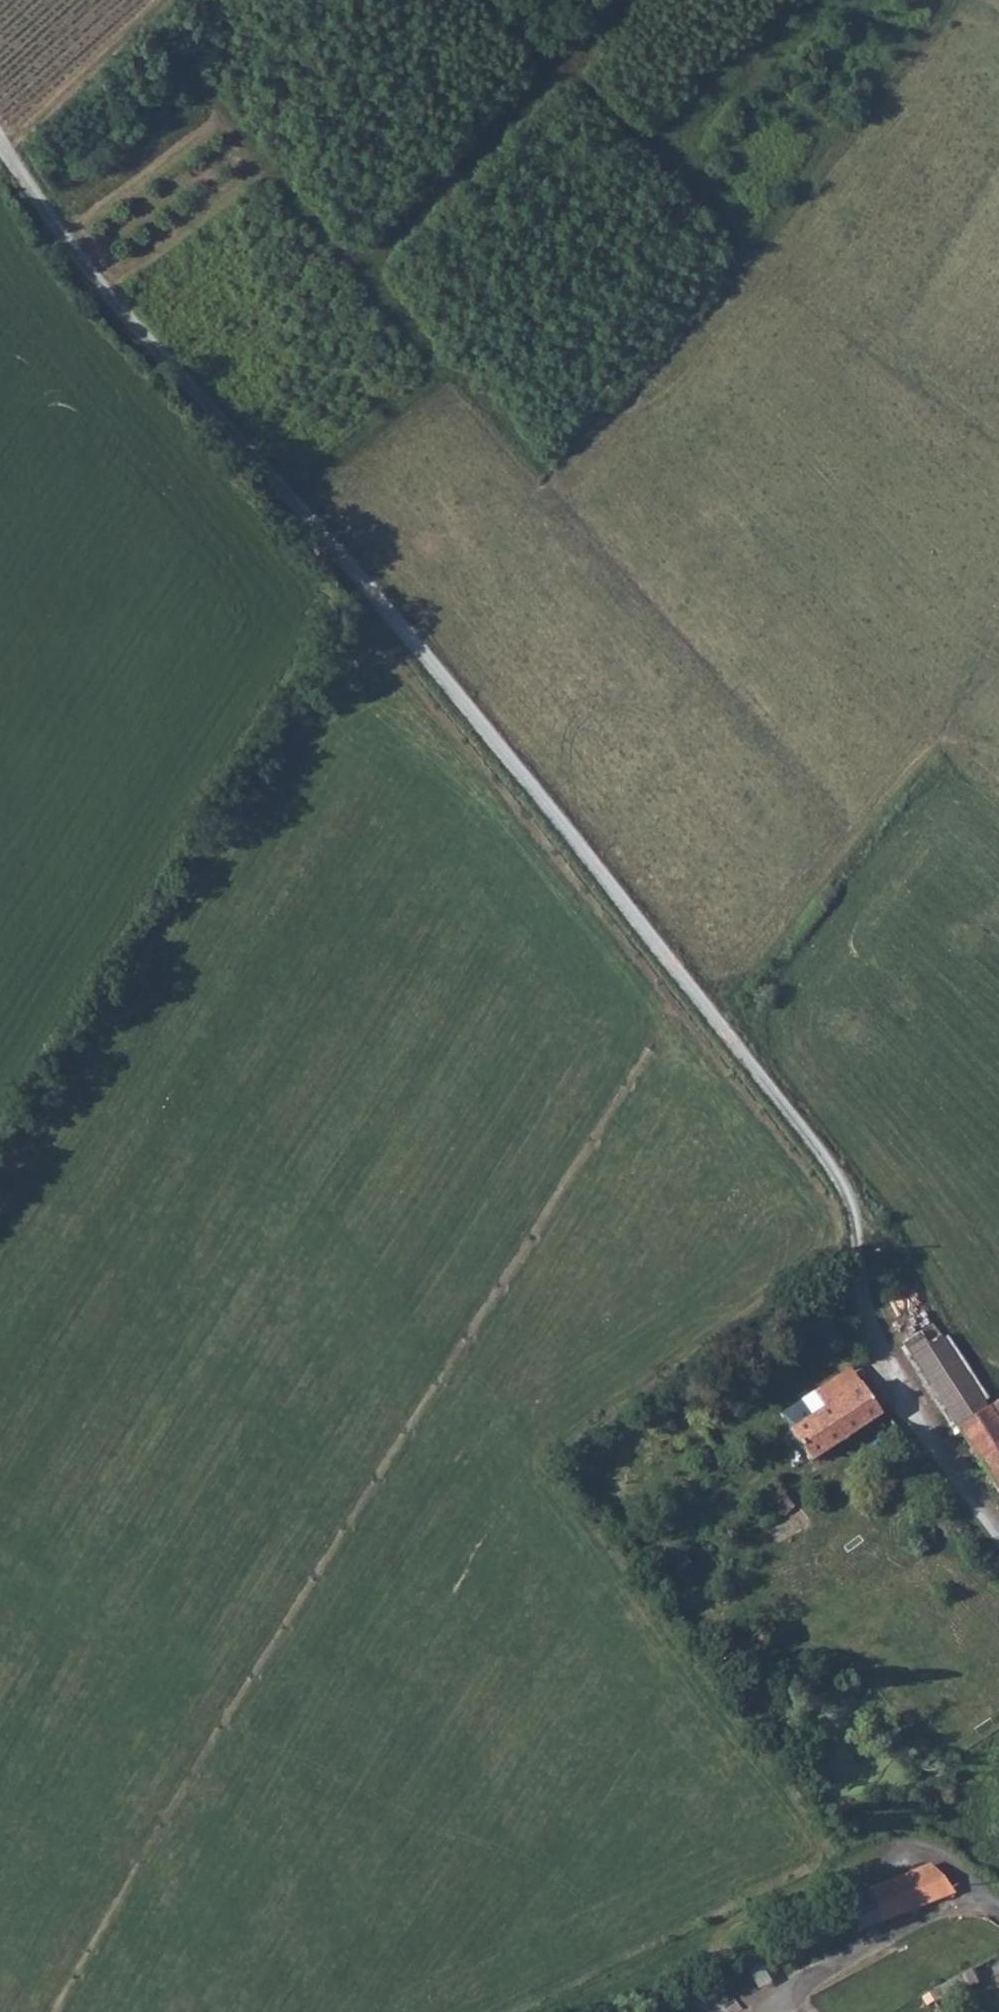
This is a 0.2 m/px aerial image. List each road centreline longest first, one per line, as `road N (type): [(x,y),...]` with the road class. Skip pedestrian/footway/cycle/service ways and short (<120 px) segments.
road 1 (unclassified): [(998,1526),(897,1387),(862,1288),(841,1184),(707,1004),(419,650),(80,258),(0,144)]
road 2 (track): [(564,2011),(878,1854)]

